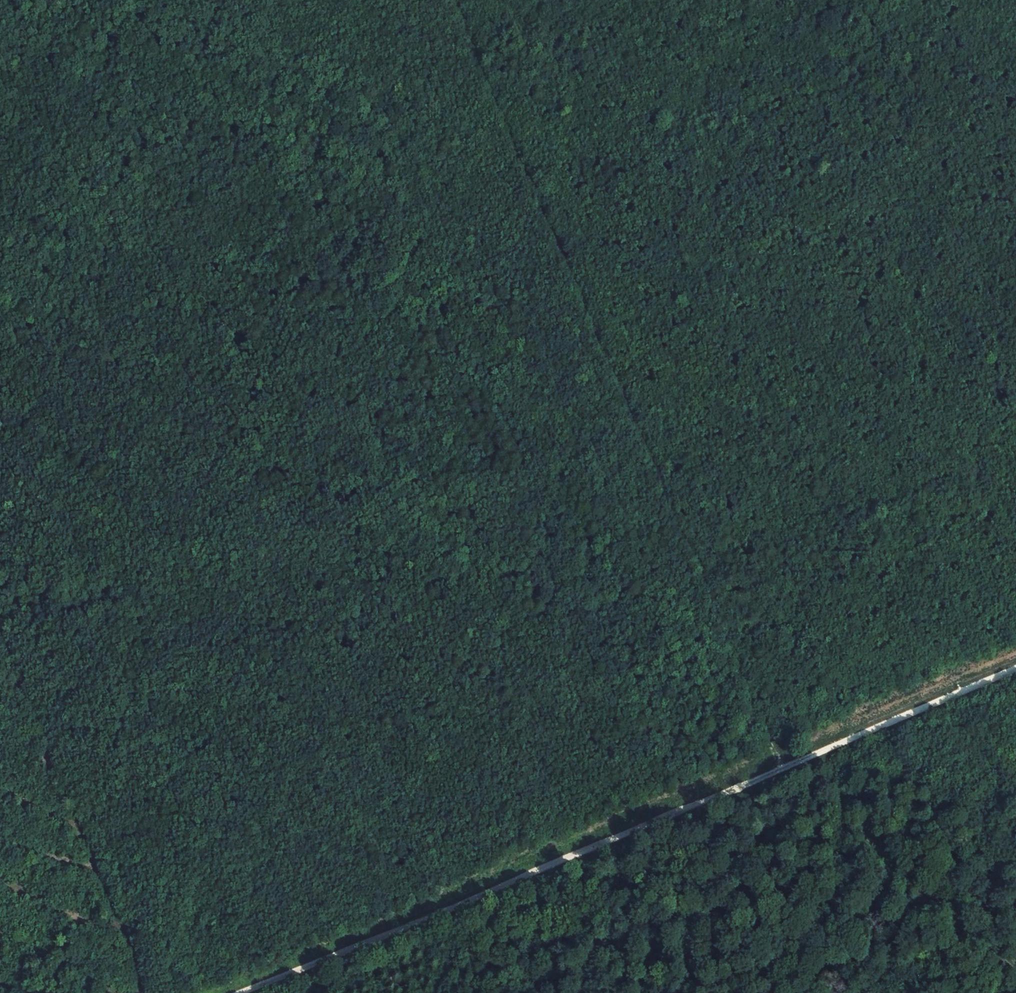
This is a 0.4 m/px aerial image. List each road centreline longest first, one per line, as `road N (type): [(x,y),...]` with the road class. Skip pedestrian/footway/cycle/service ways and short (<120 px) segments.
road 1 (track): [(793,768),(237,992)]
road 2 (track): [(1015,672),(793,768)]

